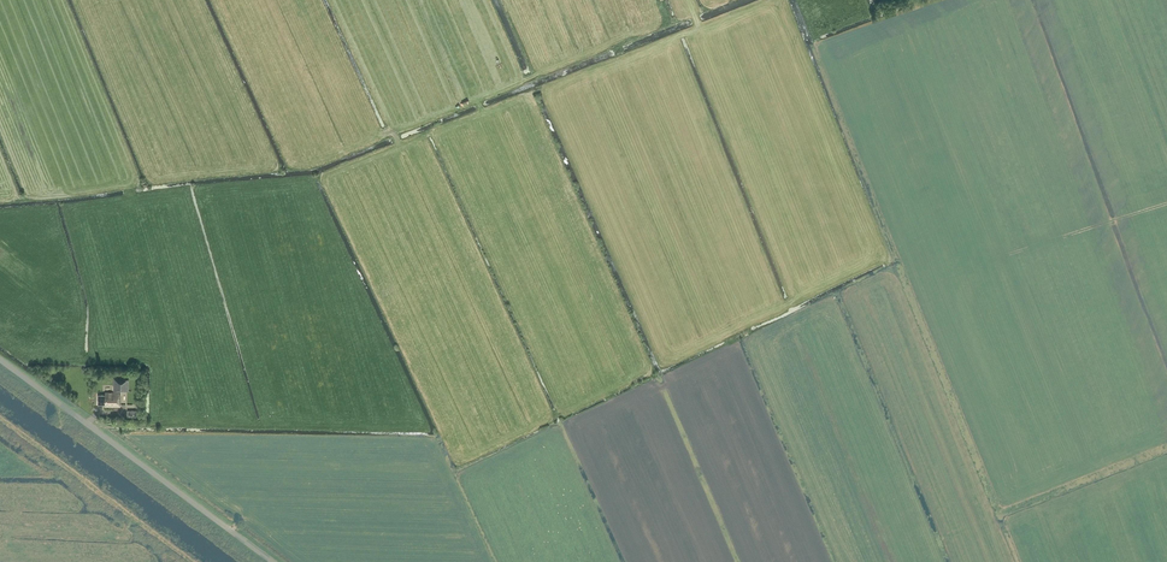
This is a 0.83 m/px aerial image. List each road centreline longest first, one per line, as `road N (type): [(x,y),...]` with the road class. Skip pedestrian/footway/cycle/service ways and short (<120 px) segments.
road 1 (tertiary): [(272,561),(0,361)]
road 2 (track): [(191,561),(0,420)]

